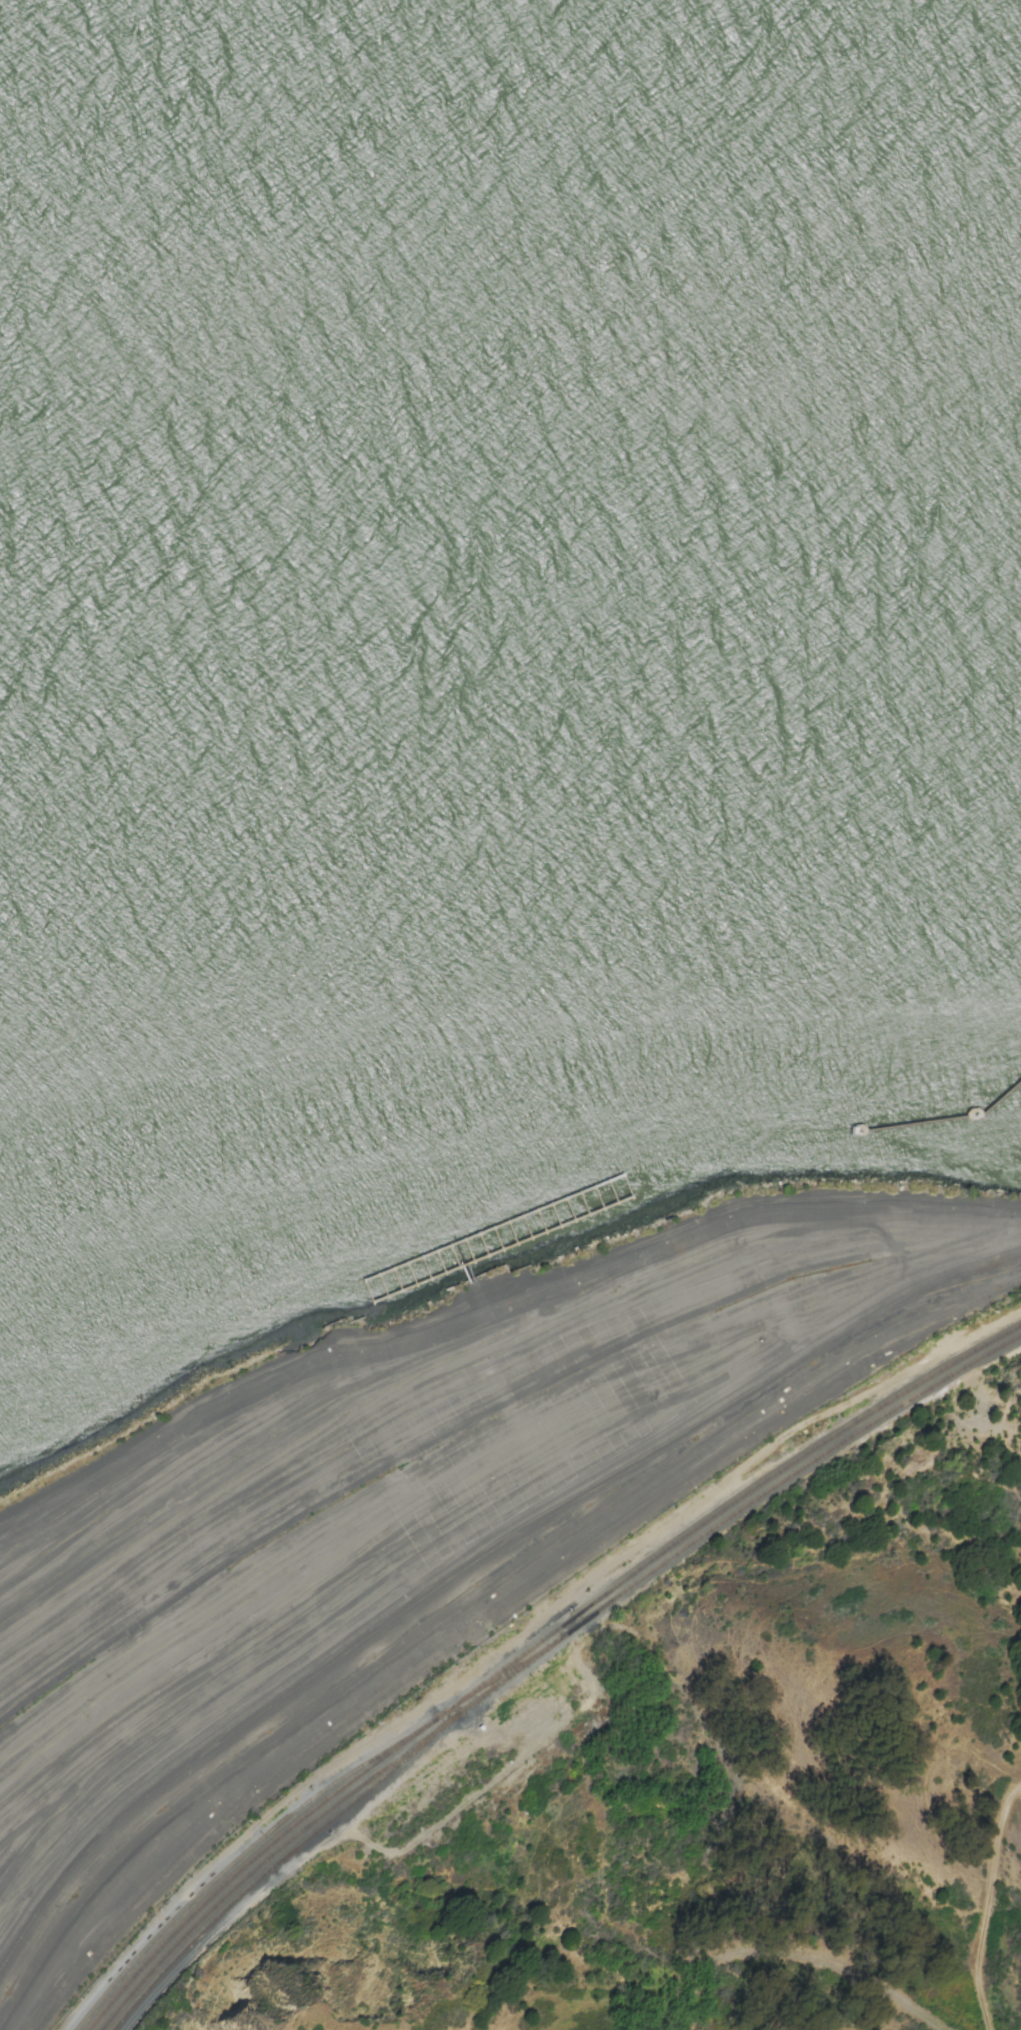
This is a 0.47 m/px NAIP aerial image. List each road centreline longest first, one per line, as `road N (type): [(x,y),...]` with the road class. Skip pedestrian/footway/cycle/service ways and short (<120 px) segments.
road 1 (track): [(630,1617),(732,1775),(716,1954),(731,1963),(808,1951),(939,2029)]
road 2 (track): [(996,2029),(981,1953),(1000,1839),(1020,1787)]

